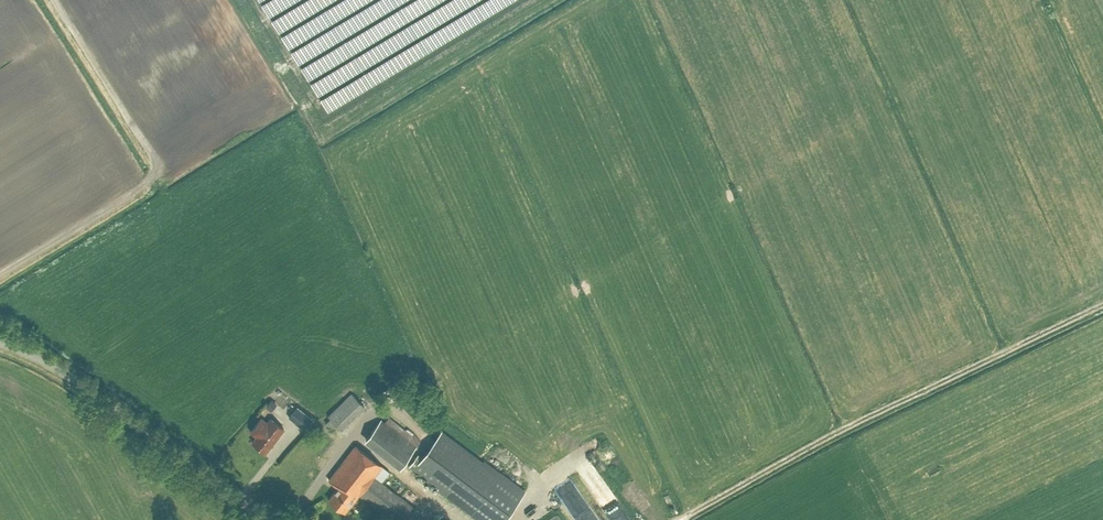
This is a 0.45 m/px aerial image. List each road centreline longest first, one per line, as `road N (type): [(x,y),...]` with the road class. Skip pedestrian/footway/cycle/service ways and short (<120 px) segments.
road 1 (track): [(676,519),(796,452),(1102,304)]
road 2 (track): [(56,0),(163,169),(0,271)]
road 3 (unclassified): [(267,519),(44,361),(0,341)]

